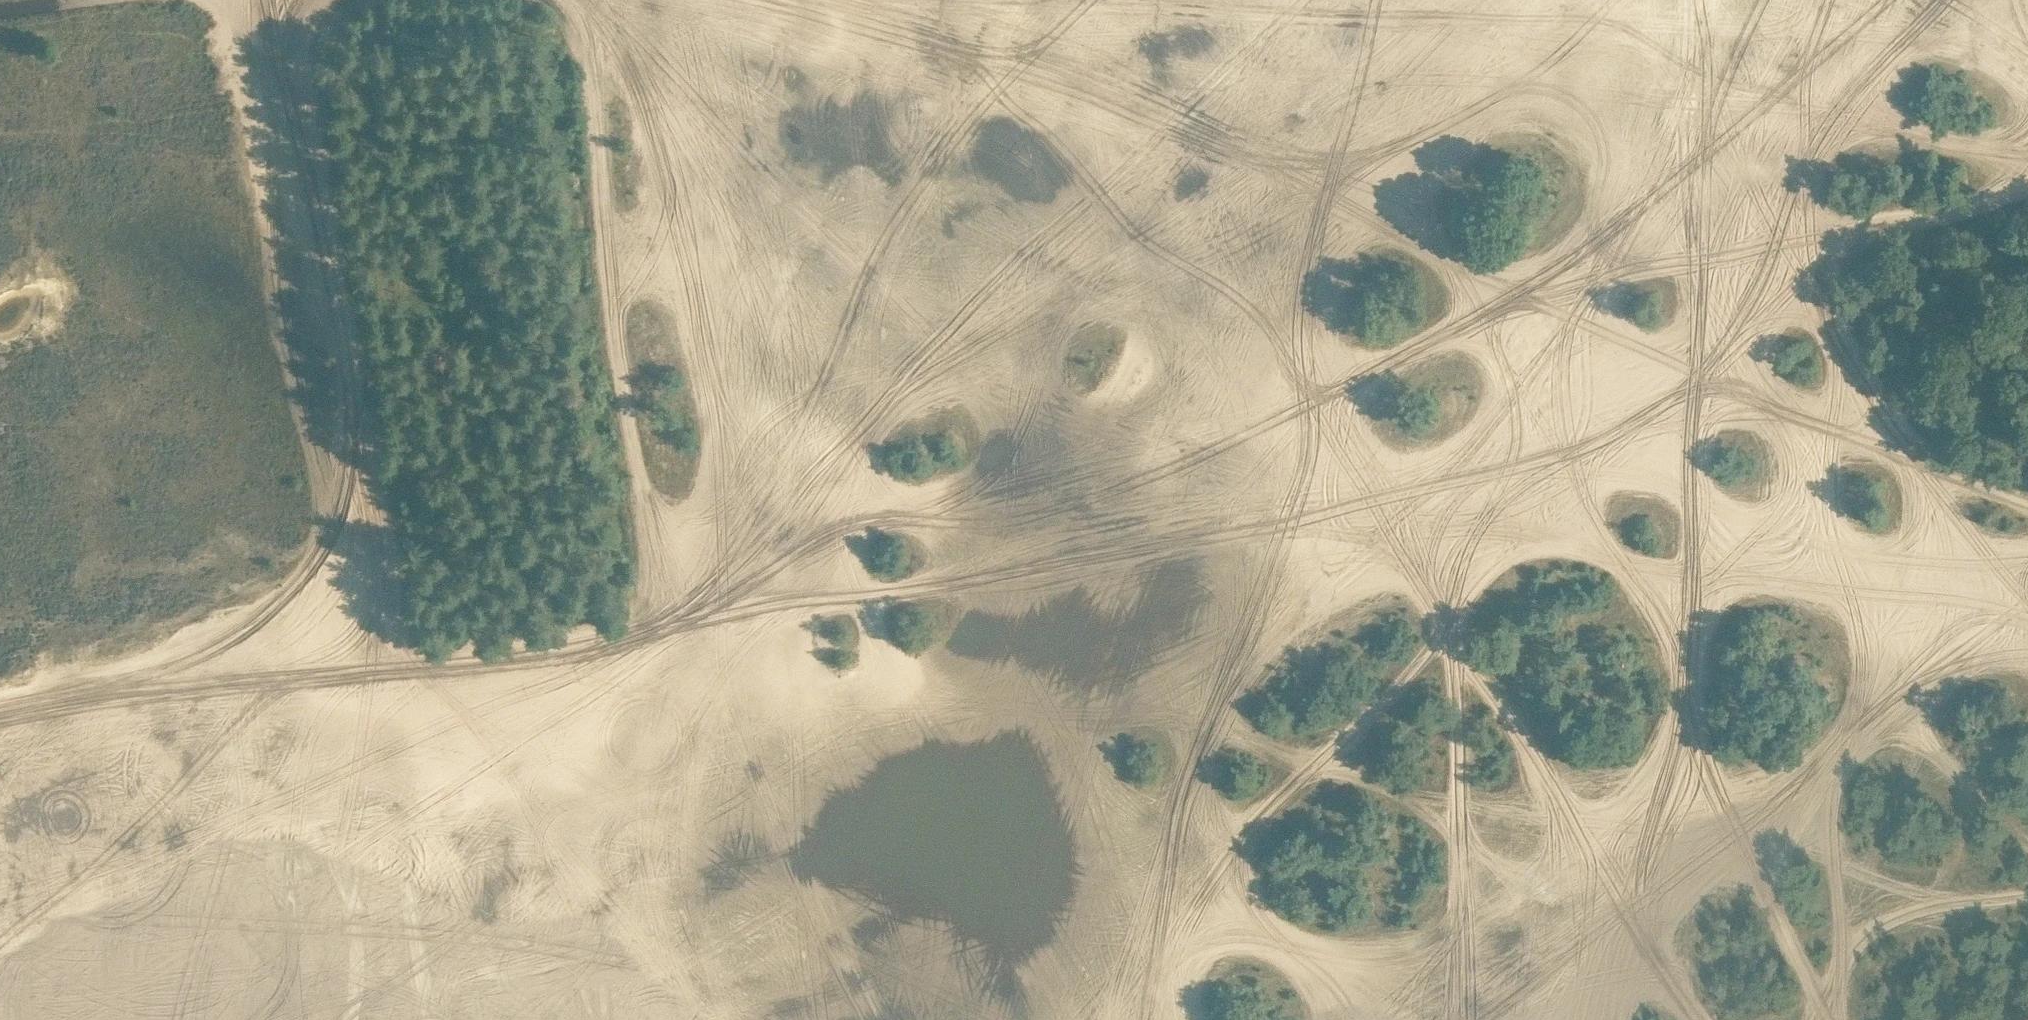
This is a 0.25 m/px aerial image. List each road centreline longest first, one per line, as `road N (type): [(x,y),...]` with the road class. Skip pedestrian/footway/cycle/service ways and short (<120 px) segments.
road 1 (track): [(2027,491),(1770,401),(1078,553),(822,593),(365,694),(0,727)]
road 2 (track): [(901,1019),(911,944),(699,112),(585,0)]
road 3 (track): [(272,0),(365,694)]
road 4 (track): [(2027,97),(1845,0)]

